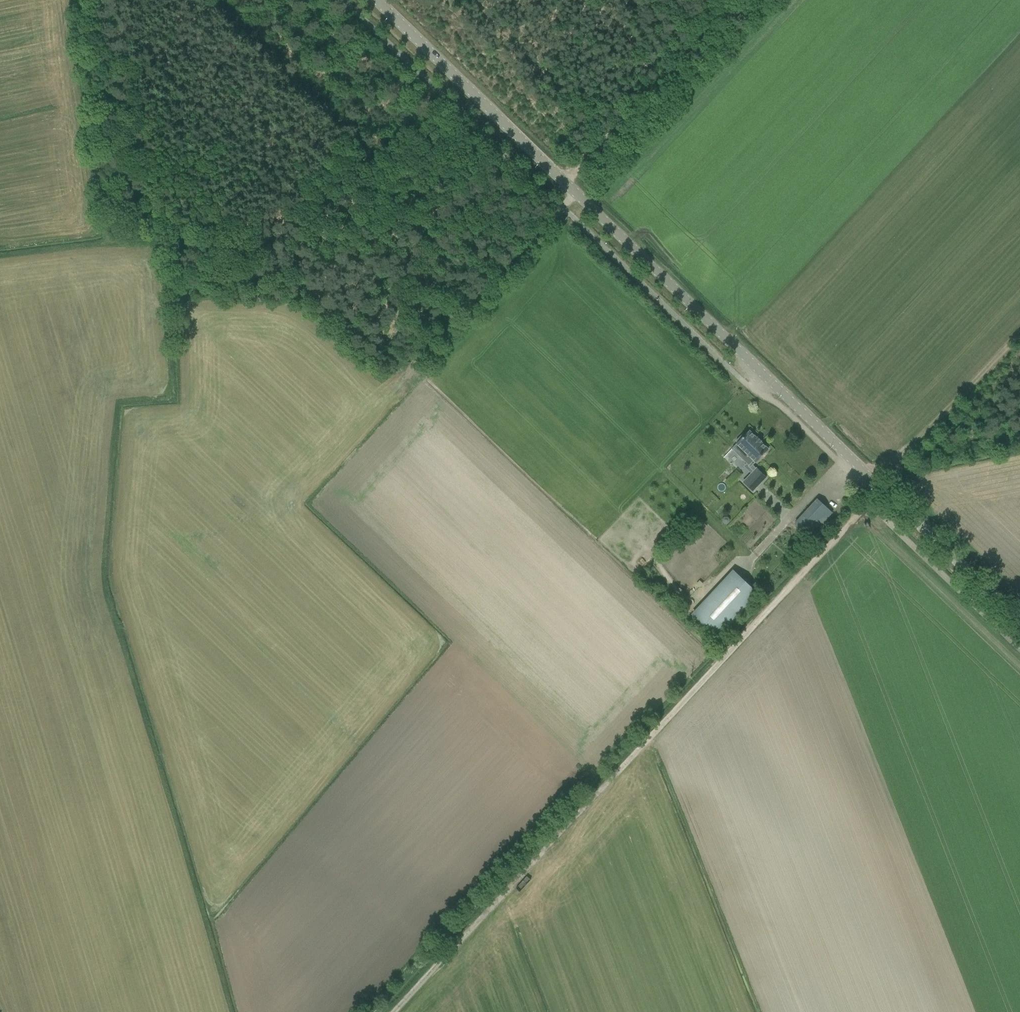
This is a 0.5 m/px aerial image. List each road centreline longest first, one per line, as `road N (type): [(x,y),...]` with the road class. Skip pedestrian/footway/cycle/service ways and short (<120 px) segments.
road 1 (tertiary): [(1019,620),(374,0)]
road 2 (track): [(870,479),(1019,335)]
road 3 (track): [(732,0),(593,147)]

